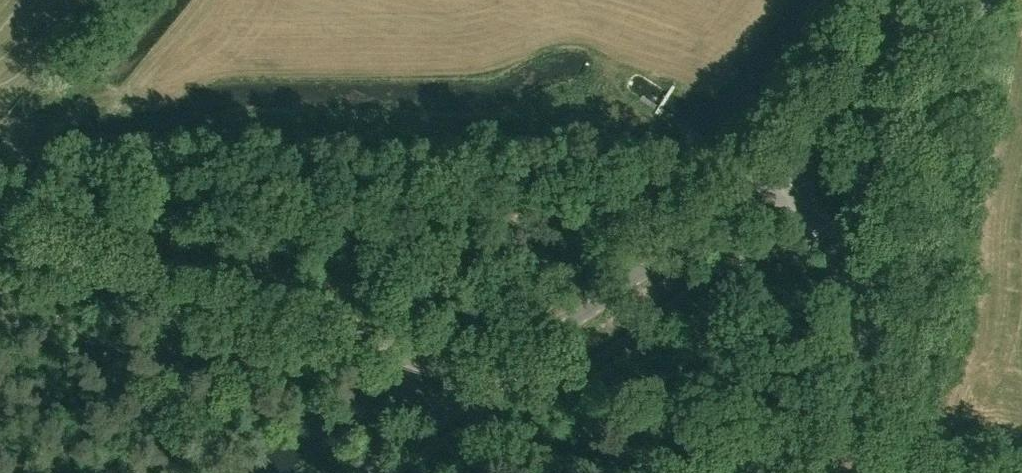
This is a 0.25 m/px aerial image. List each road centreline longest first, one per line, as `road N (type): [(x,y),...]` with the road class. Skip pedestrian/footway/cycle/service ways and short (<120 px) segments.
road 1 (unclassified): [(474,392),(408,358),(0,232)]
road 2 (tertiary): [(474,392),(785,164)]
road 3 (tertiary): [(864,466),(871,386),(866,312),(785,164)]
road 4 (tertiary): [(785,164),(946,0)]
road 5 (tertiary): [(355,472),(474,392)]

